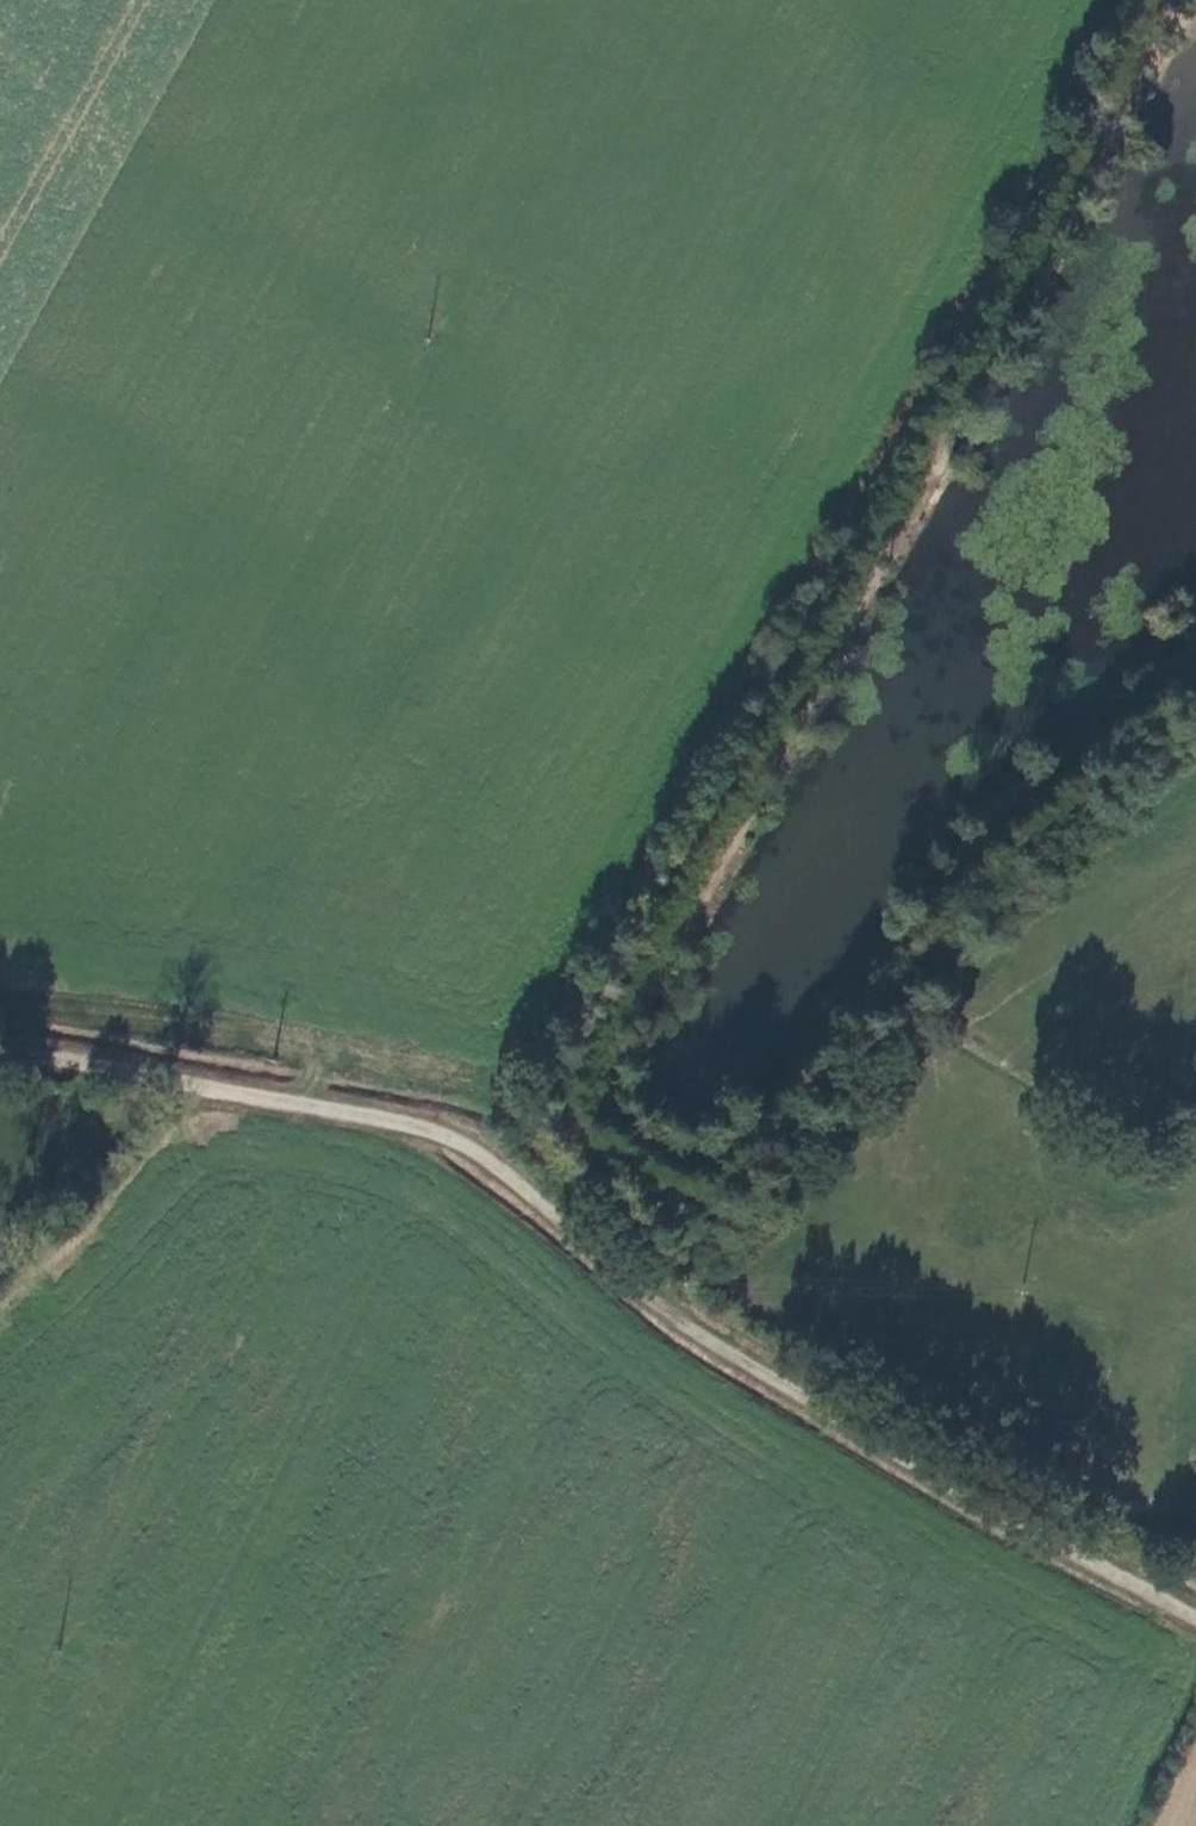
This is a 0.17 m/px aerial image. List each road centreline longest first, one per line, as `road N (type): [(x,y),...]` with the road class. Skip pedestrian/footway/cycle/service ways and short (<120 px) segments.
road 1 (track): [(1195,1622),(949,1486),(681,1324),(487,1157),(445,1135),(139,1072),(0,1058)]

